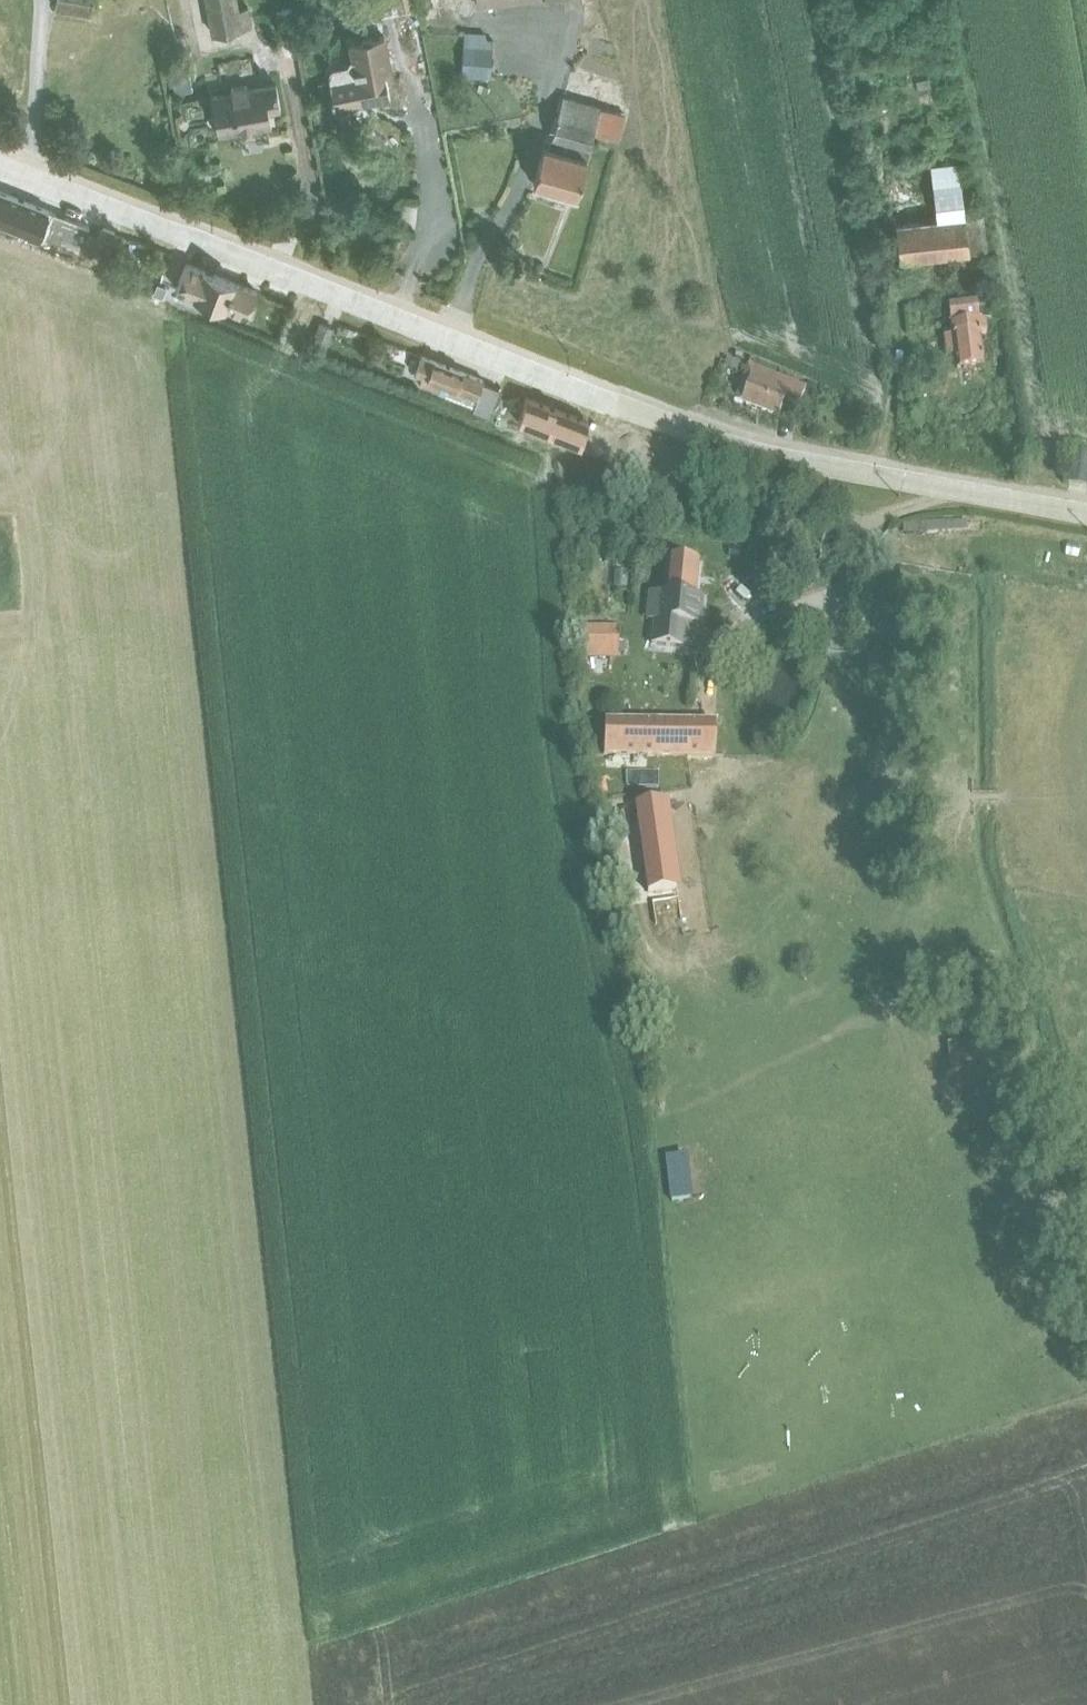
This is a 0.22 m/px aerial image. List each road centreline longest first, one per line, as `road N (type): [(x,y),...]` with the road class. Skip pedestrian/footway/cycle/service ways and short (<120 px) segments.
road 1 (residential): [(1086,517),(768,455),(0,163)]

